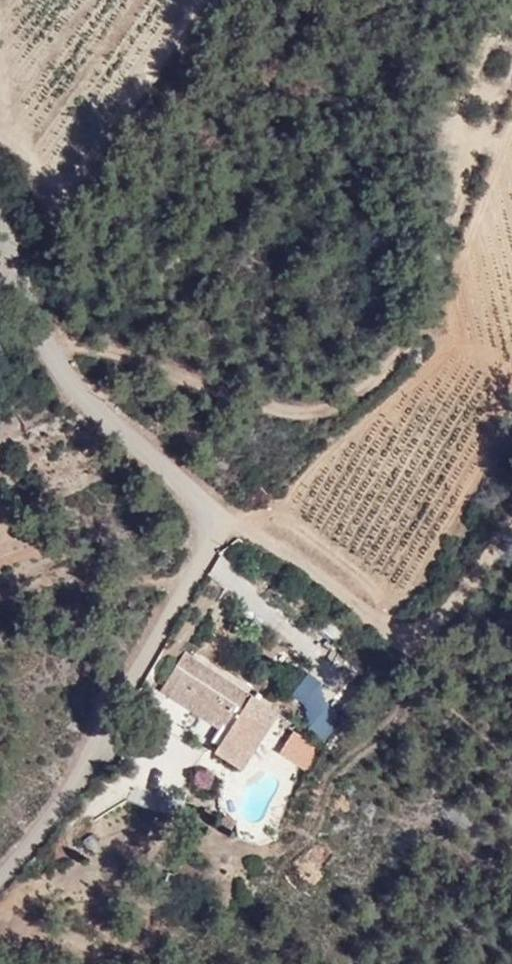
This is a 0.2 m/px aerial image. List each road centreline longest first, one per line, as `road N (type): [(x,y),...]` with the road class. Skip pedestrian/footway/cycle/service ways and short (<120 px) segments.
road 1 (tertiary): [(0,873),(218,525),(53,353),(0,253)]
road 2 (track): [(48,344),(126,354),(294,410),(343,401),(445,318)]
road 3 (track): [(511,537),(432,625),(388,631),(276,543),(218,525)]

